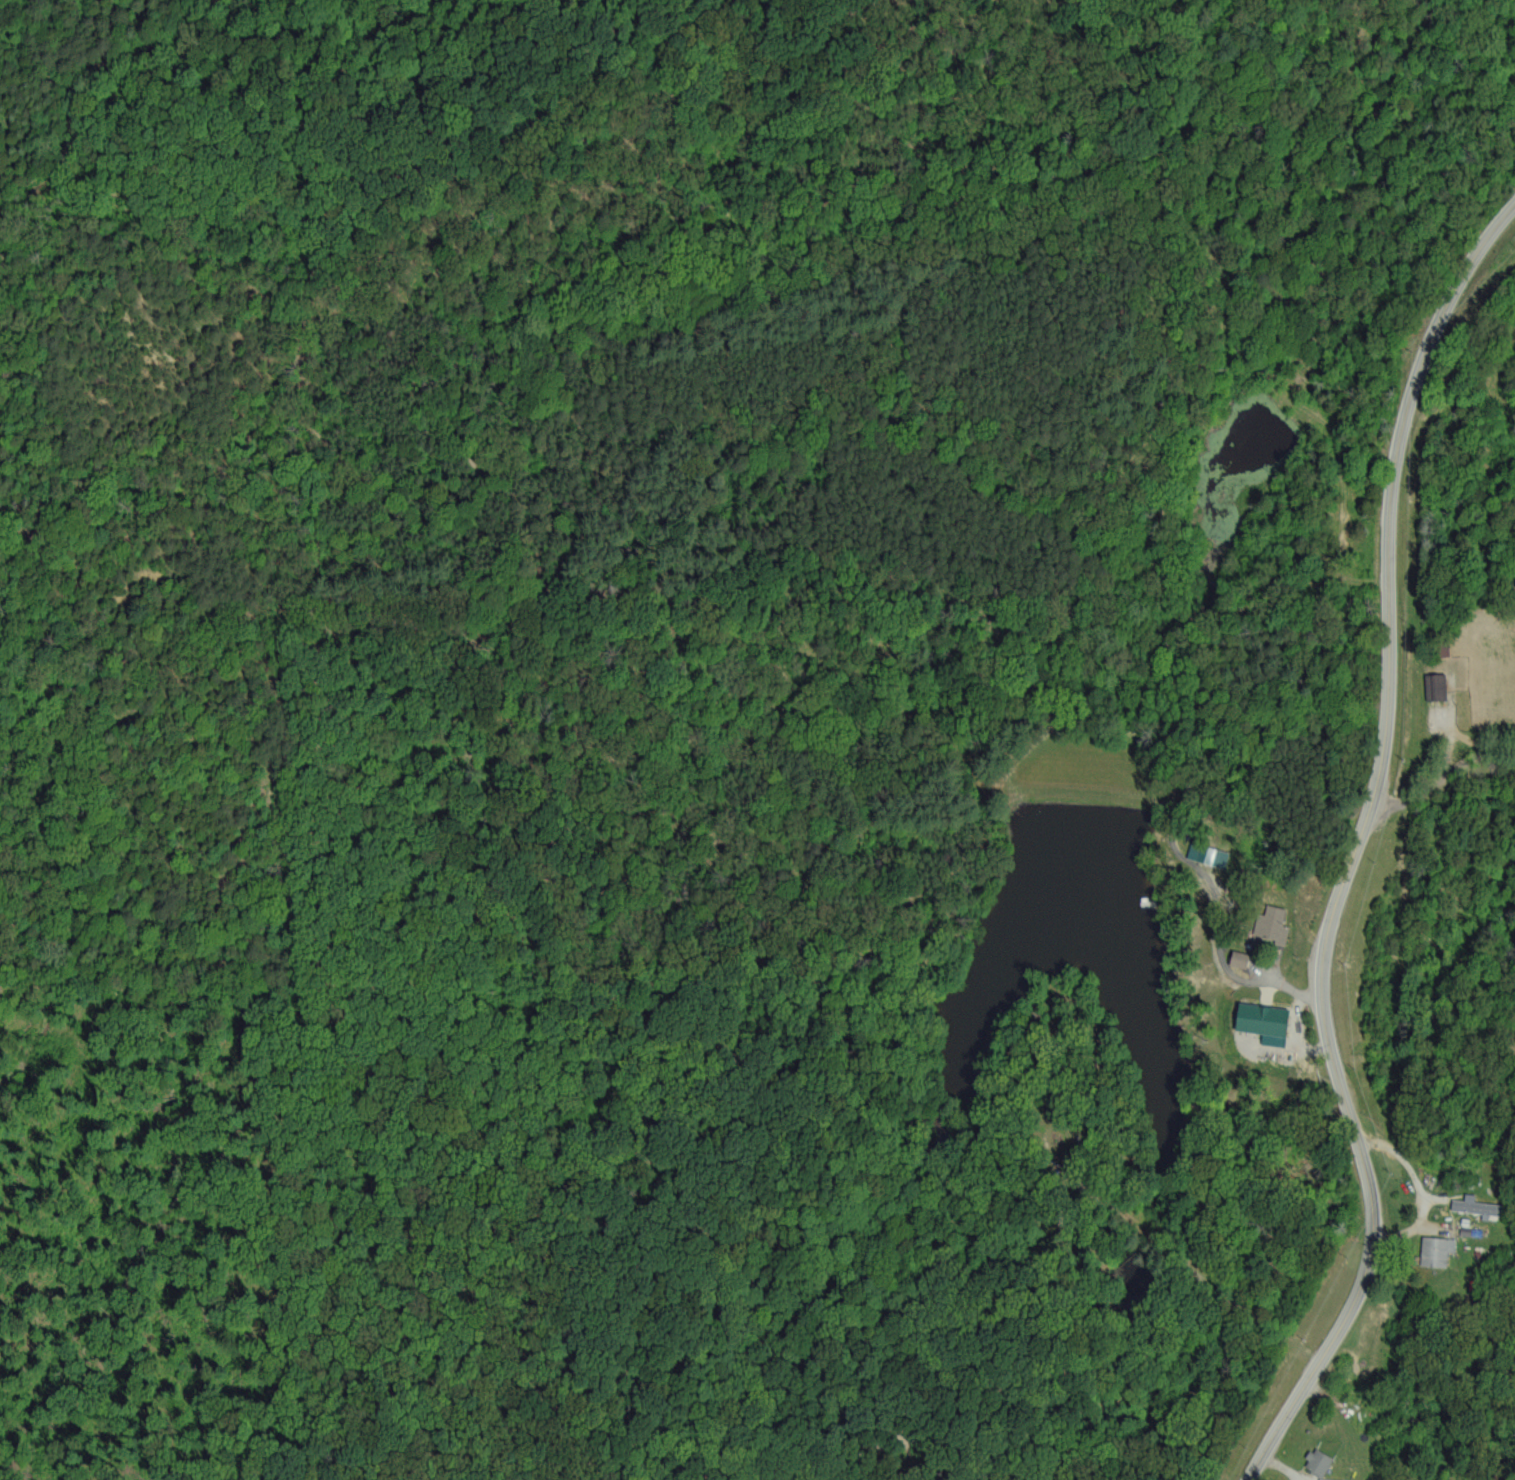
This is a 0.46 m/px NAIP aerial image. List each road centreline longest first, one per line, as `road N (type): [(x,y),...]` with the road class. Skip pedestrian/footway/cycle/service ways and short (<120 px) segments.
road 1 (secondary): [(1254,1479),(1352,1306),(1375,1241),(1327,974),(1388,801),(1408,448),(1431,334),(1514,206)]

